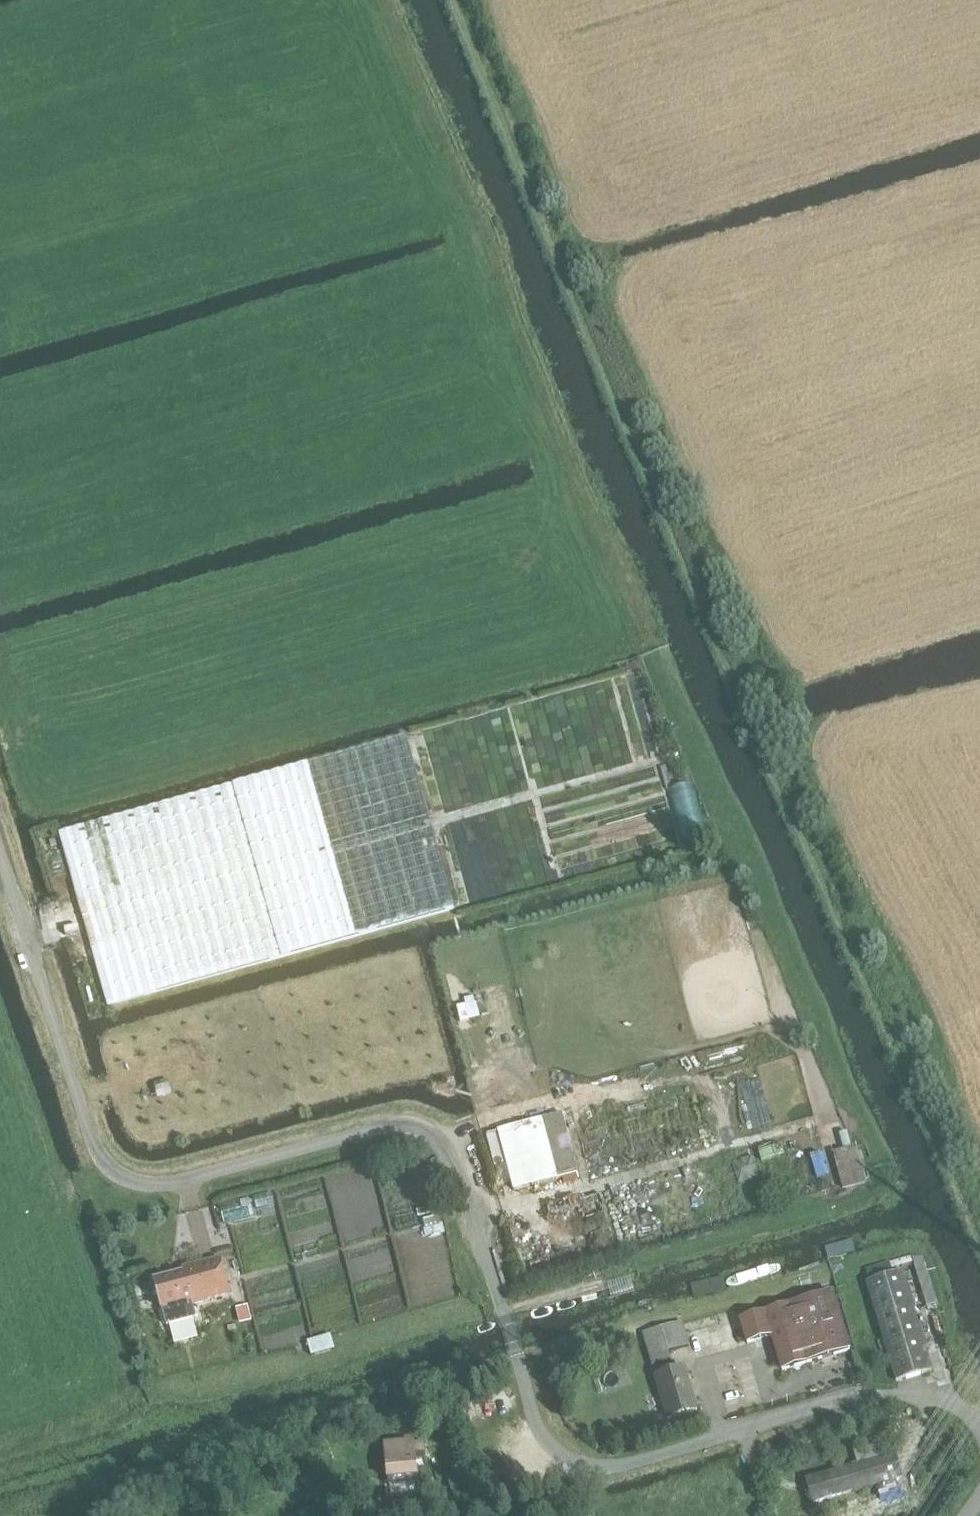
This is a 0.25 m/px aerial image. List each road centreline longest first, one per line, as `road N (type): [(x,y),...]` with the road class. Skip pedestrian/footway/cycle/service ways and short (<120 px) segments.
road 1 (unclassified): [(979,1433),(964,1413),(926,1396),(858,1398),(583,1472),(545,1441),(454,1158),(420,1124),(371,1128),(172,1187),(133,1188),(92,1148),(0,851)]

